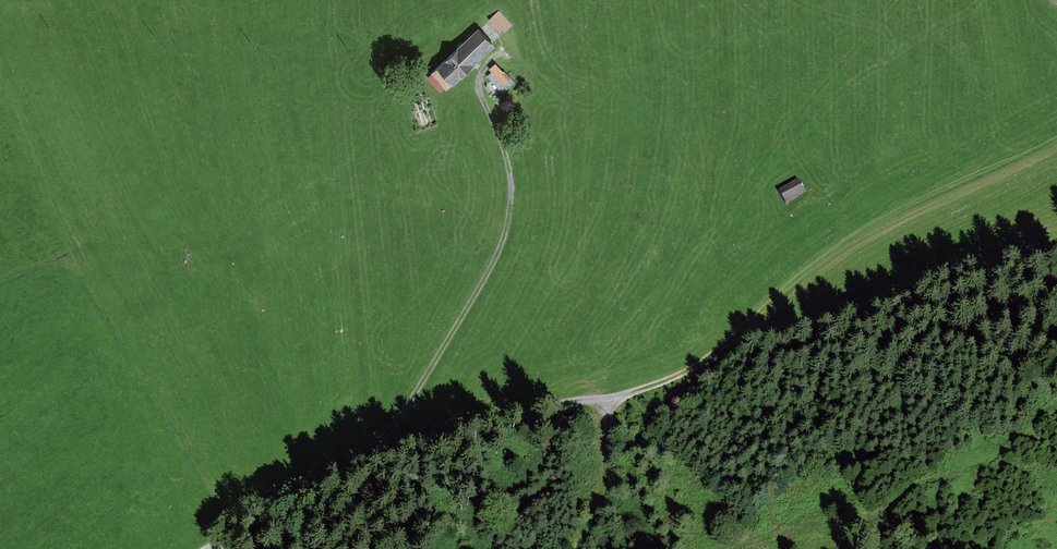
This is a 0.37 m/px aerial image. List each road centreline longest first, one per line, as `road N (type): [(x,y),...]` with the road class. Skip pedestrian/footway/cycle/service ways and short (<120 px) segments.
road 1 (track): [(333,491),(484,431),(696,366),(875,228),(1056,142)]
road 2 (track): [(333,491),(388,443),(415,405),(497,253),(509,211),(506,175),(474,96)]
road 3 (track): [(609,394),(601,500),(583,548)]
road 4 (unclassified): [(214,548),(333,491)]

